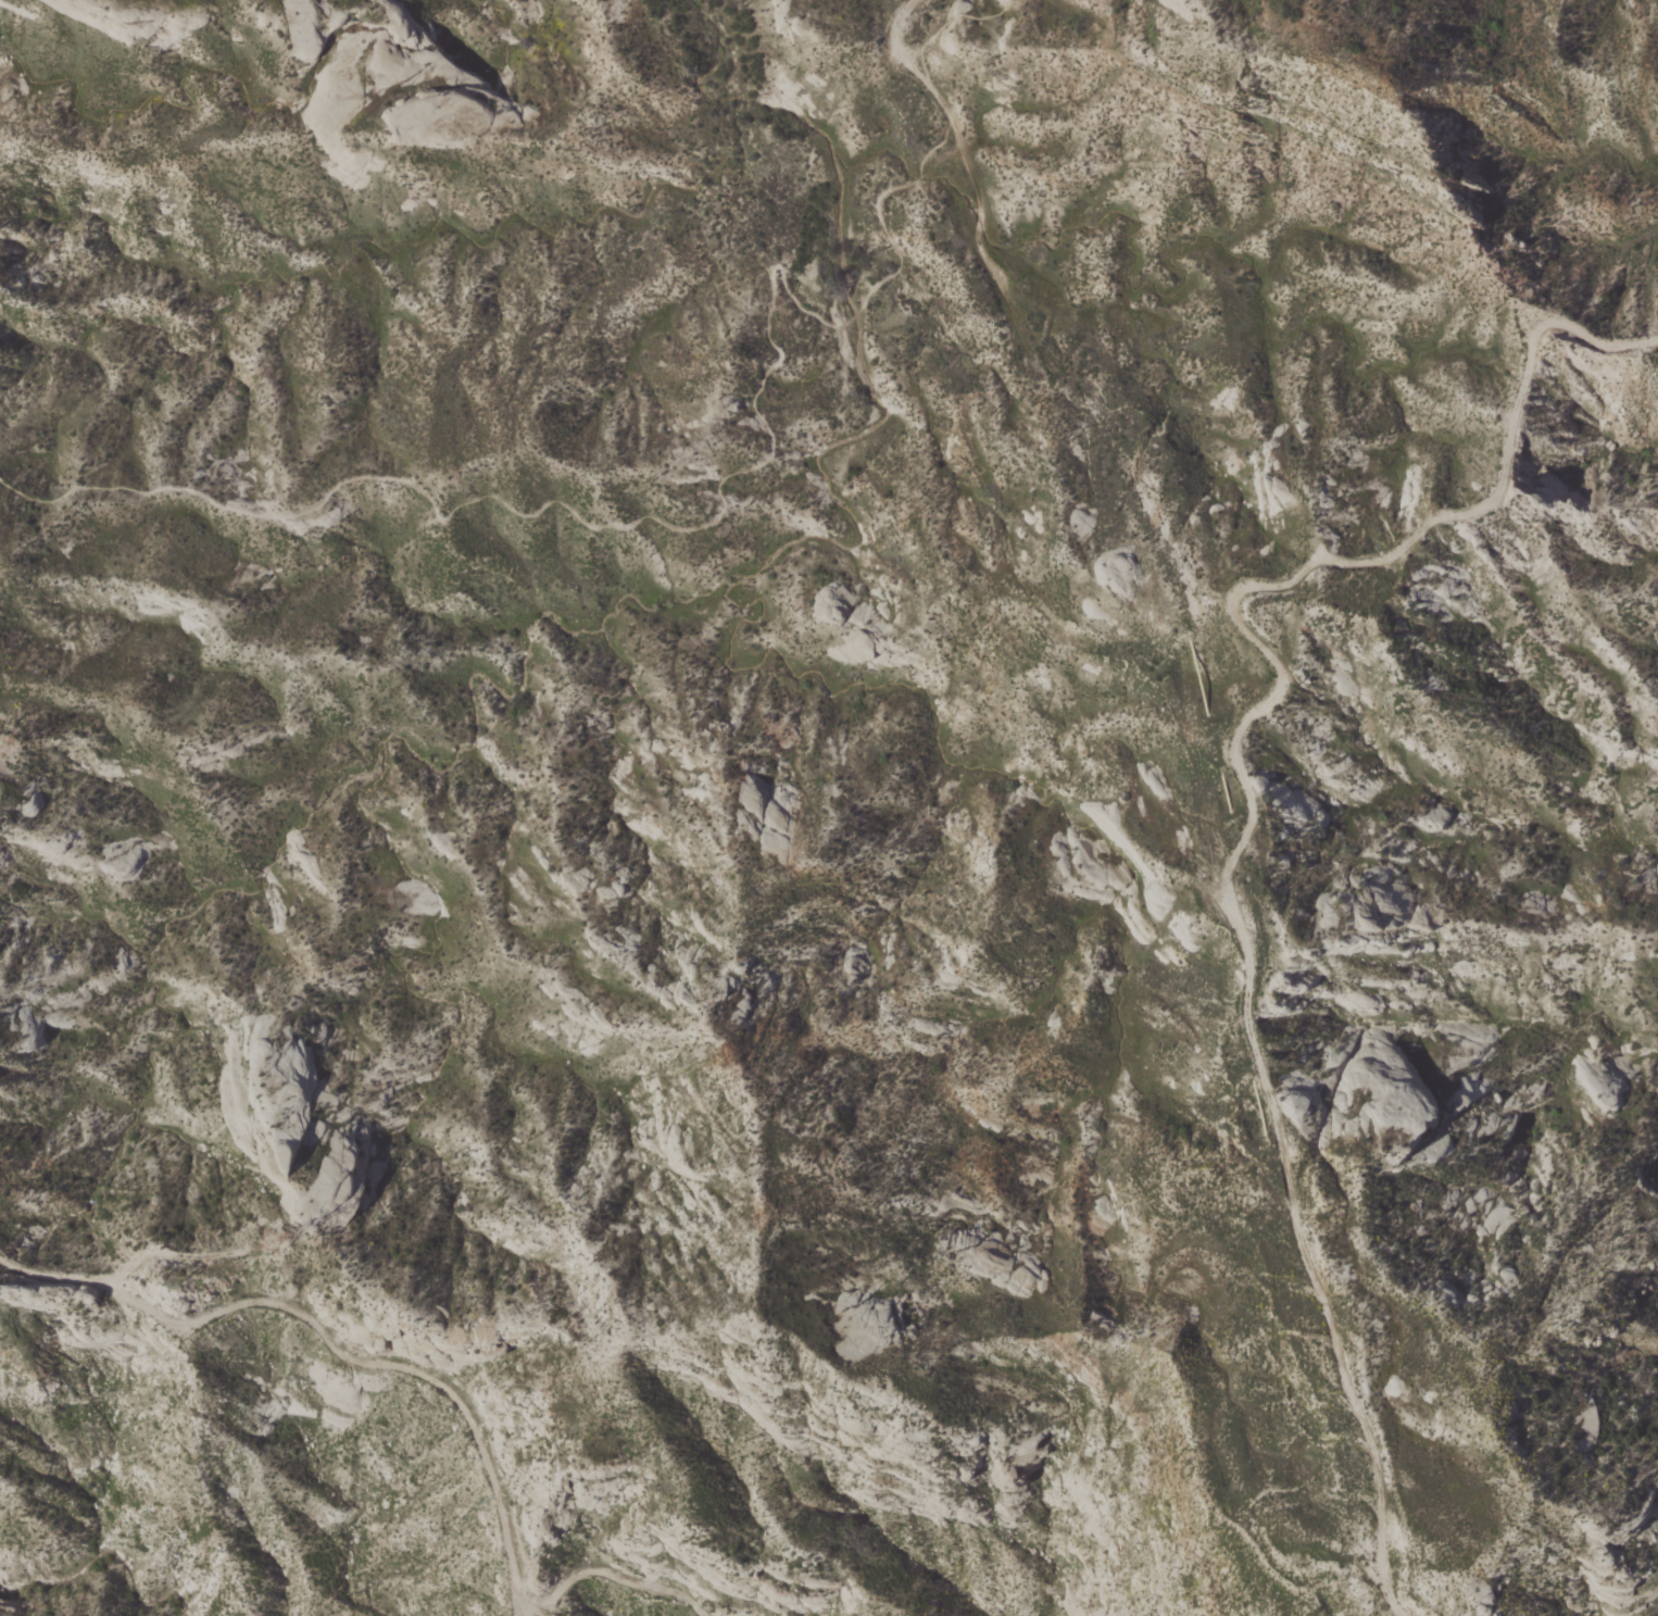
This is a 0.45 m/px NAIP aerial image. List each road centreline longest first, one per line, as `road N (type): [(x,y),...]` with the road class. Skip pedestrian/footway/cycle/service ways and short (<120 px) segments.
road 1 (track): [(1383,1541),(1370,1450),(1293,1223),(1279,1116),(1248,1038),(1256,957),(1226,890),(1232,856),(1254,822),(1238,761),(1244,719),(1272,696),(1282,673),(1239,623),(1233,591),(1283,591),(1318,558),(1383,564),(1440,514),(1474,512),(1506,489),(1504,433),(1542,324),(1569,325),(1622,349),(1657,340)]
road 2 (track): [(0,1257),(23,1270),(102,1280),(181,1326),(231,1304),(288,1303),(359,1362),(406,1365),(444,1379),(477,1424),(502,1494),(523,1608),(549,1604),(575,1574),(594,1570),(686,1593),(710,1615)]
road 3 (track): [(993,270),(976,238),(979,208),(952,121)]

